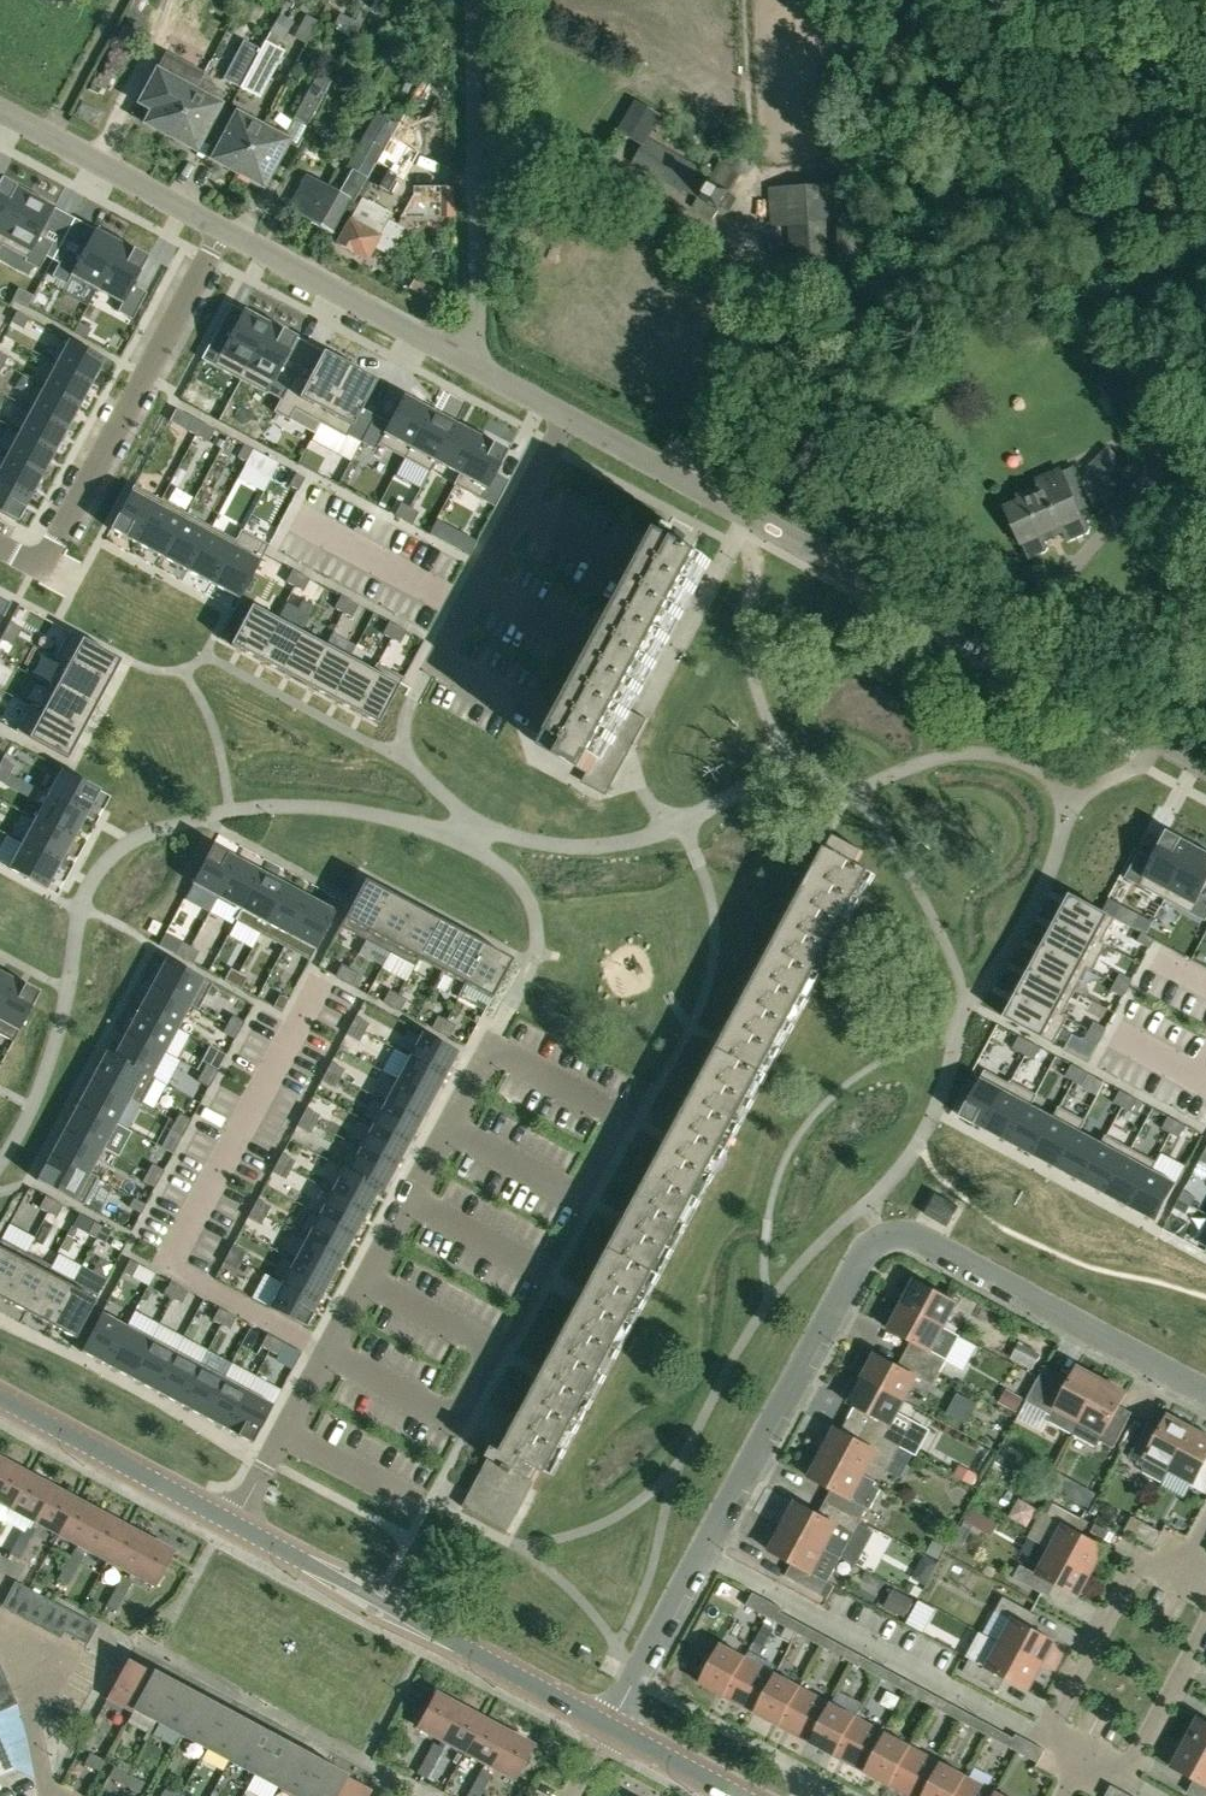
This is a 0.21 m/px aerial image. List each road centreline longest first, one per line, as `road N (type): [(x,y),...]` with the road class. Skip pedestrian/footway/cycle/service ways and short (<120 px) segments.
road 1 (residential): [(1205,764),(478,364)]
road 2 (tertiary): [(611,1724),(0,1396)]
road 3 (residential): [(611,1724),(880,1236)]
road 4 (residential): [(0,541),(41,563),(220,230)]
road 5 (unclassified): [(478,364),(476,0)]
road 6 (residential): [(1205,1385),(950,1251),(904,1232),(880,1236)]
road 7 (residential): [(478,364),(220,230)]
road 8 (residential): [(1086,1756),(1050,1729),(1135,1565),(1187,1565)]
road 9 (residential): [(220,230),(0,109)]
road 10 (residential): [(1205,1626),(1130,1769),(1086,1756)]
road 11 (tertiary): [(742,1795),(611,1724)]

